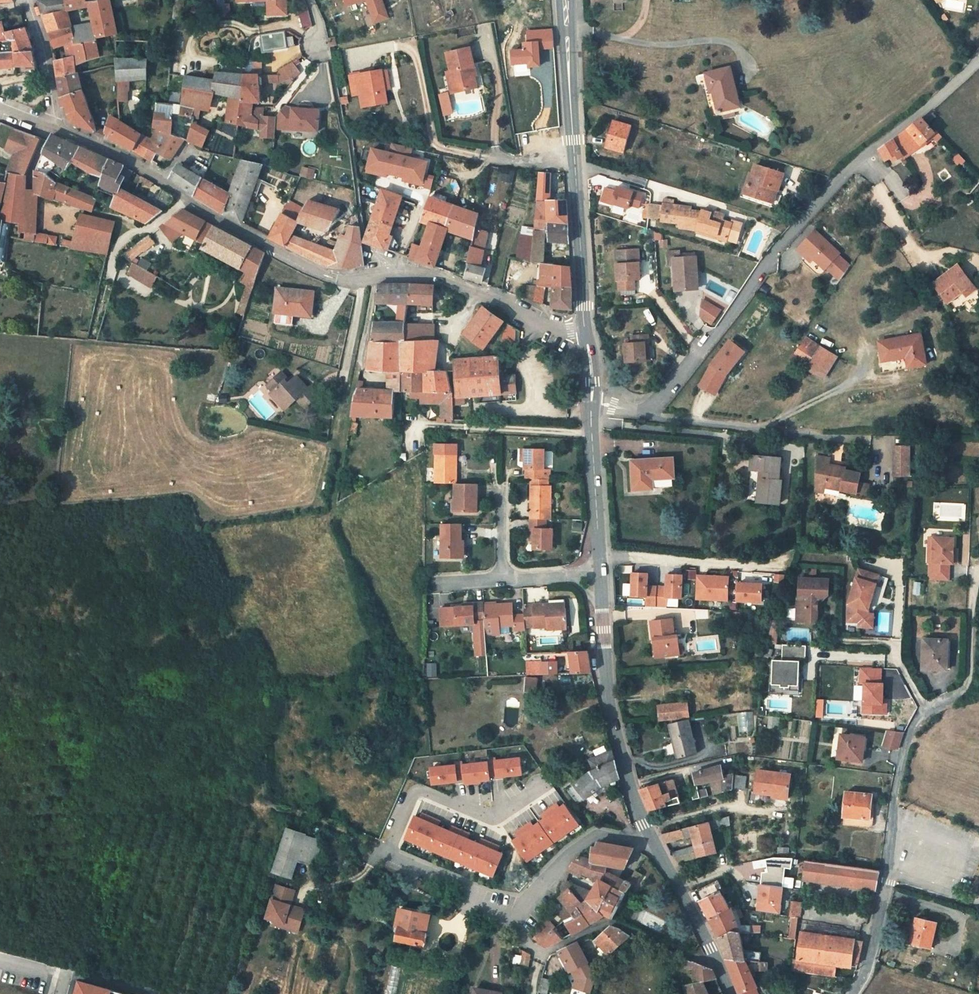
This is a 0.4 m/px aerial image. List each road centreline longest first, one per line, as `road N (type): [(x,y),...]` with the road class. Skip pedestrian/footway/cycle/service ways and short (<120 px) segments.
road 1 (unclassified): [(588,337),(421,275),(344,282),(321,275),(215,219),(136,163),(56,126)]
road 2 (unclassified): [(641,413),(705,349),(770,260),(865,155),(978,59)]
road 3 (residential): [(853,993),(886,878),(894,791),(910,735),(926,709),(958,694),(969,679),(973,572)]
road 4 (residential): [(543,786),(493,817),(417,790),(385,855),(511,930)]
road 5 (primary): [(601,573),(607,684),(650,837)]
road 6 (residential): [(717,963),(607,921),(545,953),(511,930)]
road 7 (residential): [(641,413),(865,438)]
road 8 (residential): [(511,930),(593,838),(650,837)]
road 9 (primary): [(576,163),(588,337)]
road 10 (primary): [(591,404),(601,573)]
road 11 (primary): [(566,0),(576,163)]
road 12 (primary): [(650,837),(717,963)]

